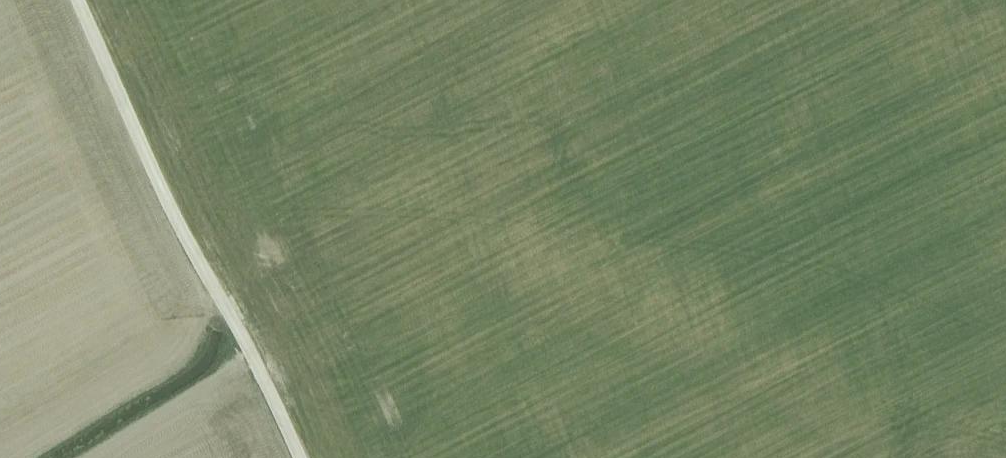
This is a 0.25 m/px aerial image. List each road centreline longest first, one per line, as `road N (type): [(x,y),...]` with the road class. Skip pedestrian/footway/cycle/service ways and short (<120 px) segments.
road 1 (track): [(77,0),(171,211),(299,457)]

